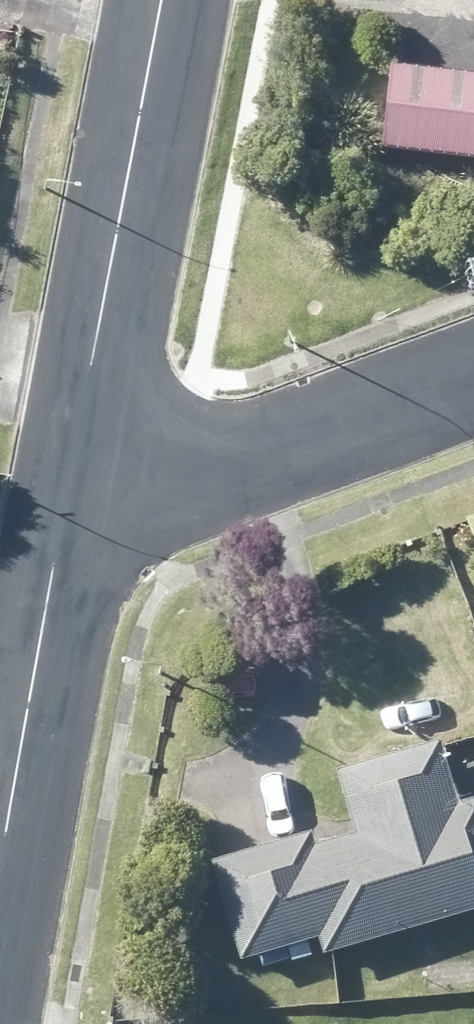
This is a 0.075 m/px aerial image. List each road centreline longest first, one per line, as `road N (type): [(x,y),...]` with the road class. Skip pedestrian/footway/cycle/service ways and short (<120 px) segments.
road 1 (tertiary): [(58,534),(164,0)]
road 2 (residential): [(58,534),(473,391)]
road 3 (tertiary): [(0,855),(58,534)]

